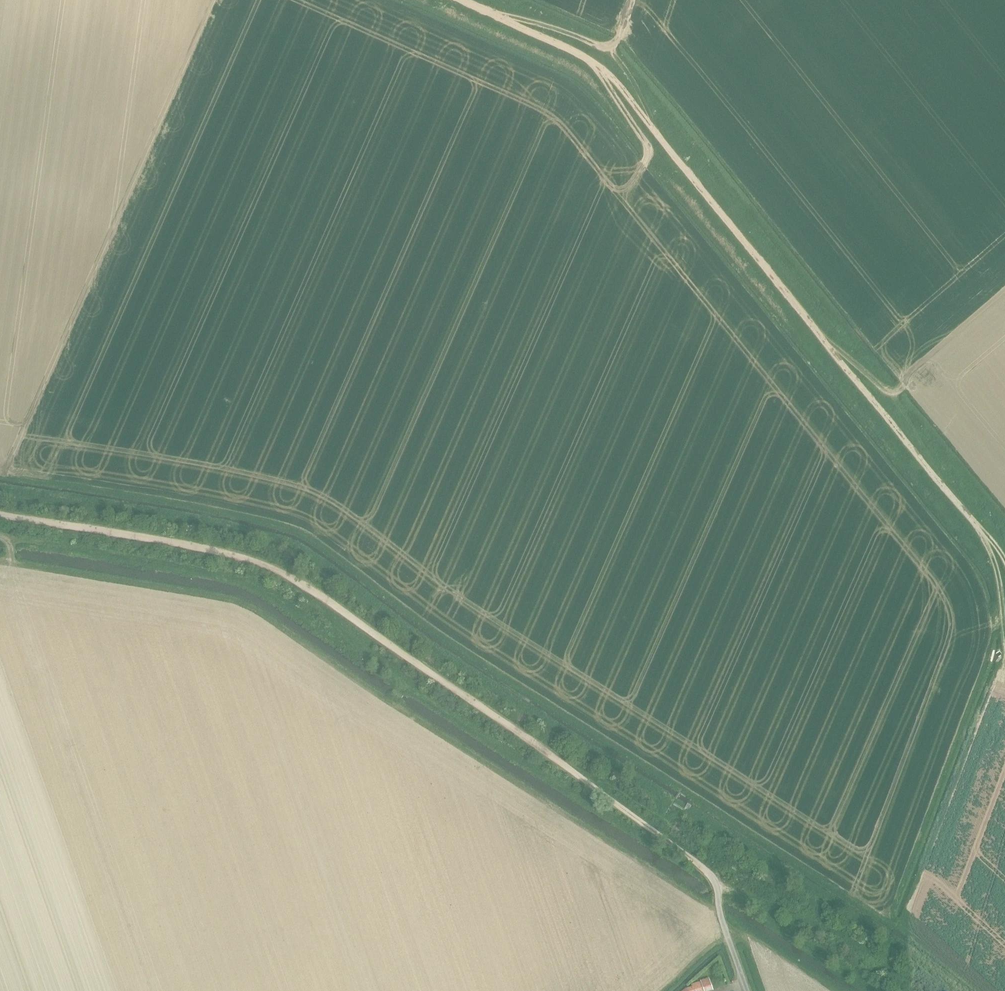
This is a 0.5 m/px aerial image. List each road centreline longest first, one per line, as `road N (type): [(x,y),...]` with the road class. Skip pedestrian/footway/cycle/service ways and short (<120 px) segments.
road 1 (unclassified): [(747,990),(710,874),(304,584),(229,554),(0,516)]
road 2 (track): [(1004,562),(618,83),(461,0)]
road 3 (track): [(917,990),(834,933),(718,887)]

